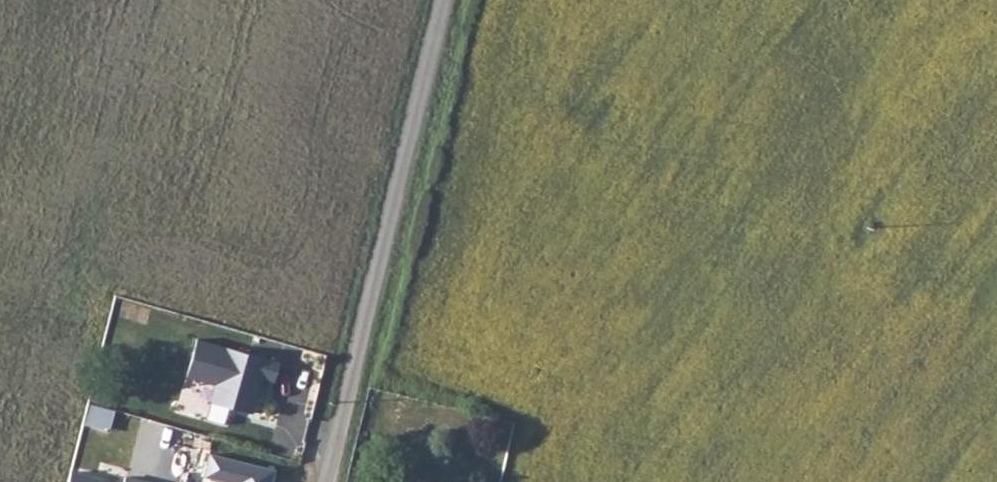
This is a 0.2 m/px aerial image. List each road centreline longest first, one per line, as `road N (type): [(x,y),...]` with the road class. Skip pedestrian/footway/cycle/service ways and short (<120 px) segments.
road 1 (unclassified): [(442,0),(323,481)]

